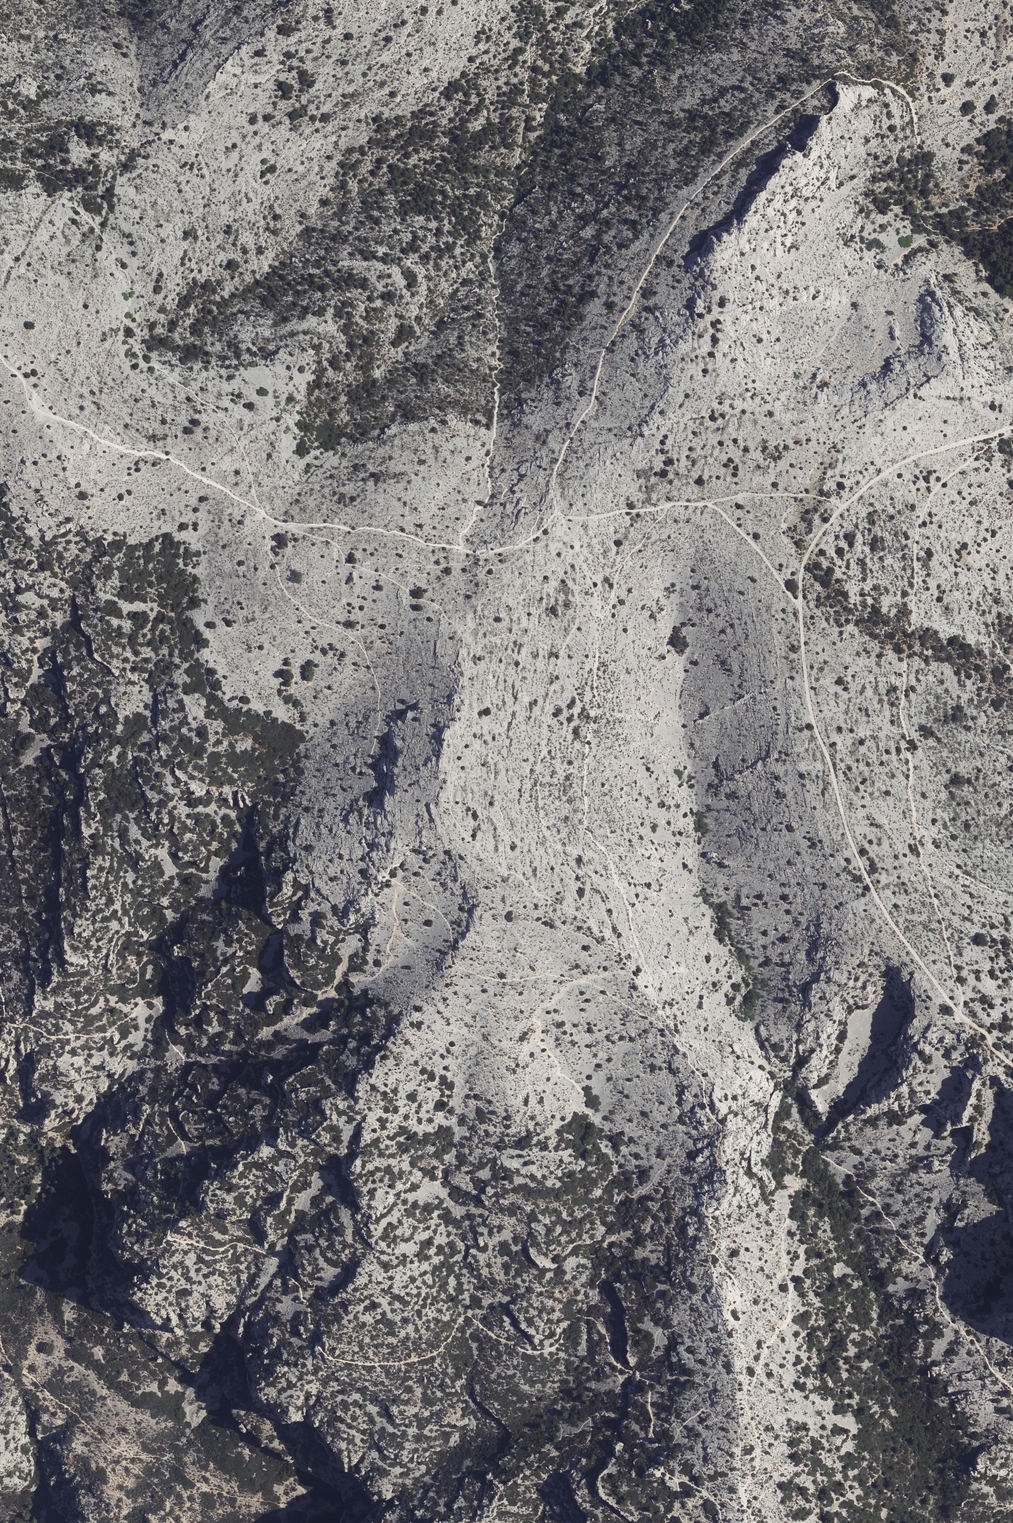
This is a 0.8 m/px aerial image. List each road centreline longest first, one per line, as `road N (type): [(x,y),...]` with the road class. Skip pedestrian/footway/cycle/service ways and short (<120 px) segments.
road 1 (track): [(960,1013),(881,905),(851,840),(812,715),(800,606)]
road 2 (track): [(800,606),(807,556),(842,506),(906,461),(1009,429)]

